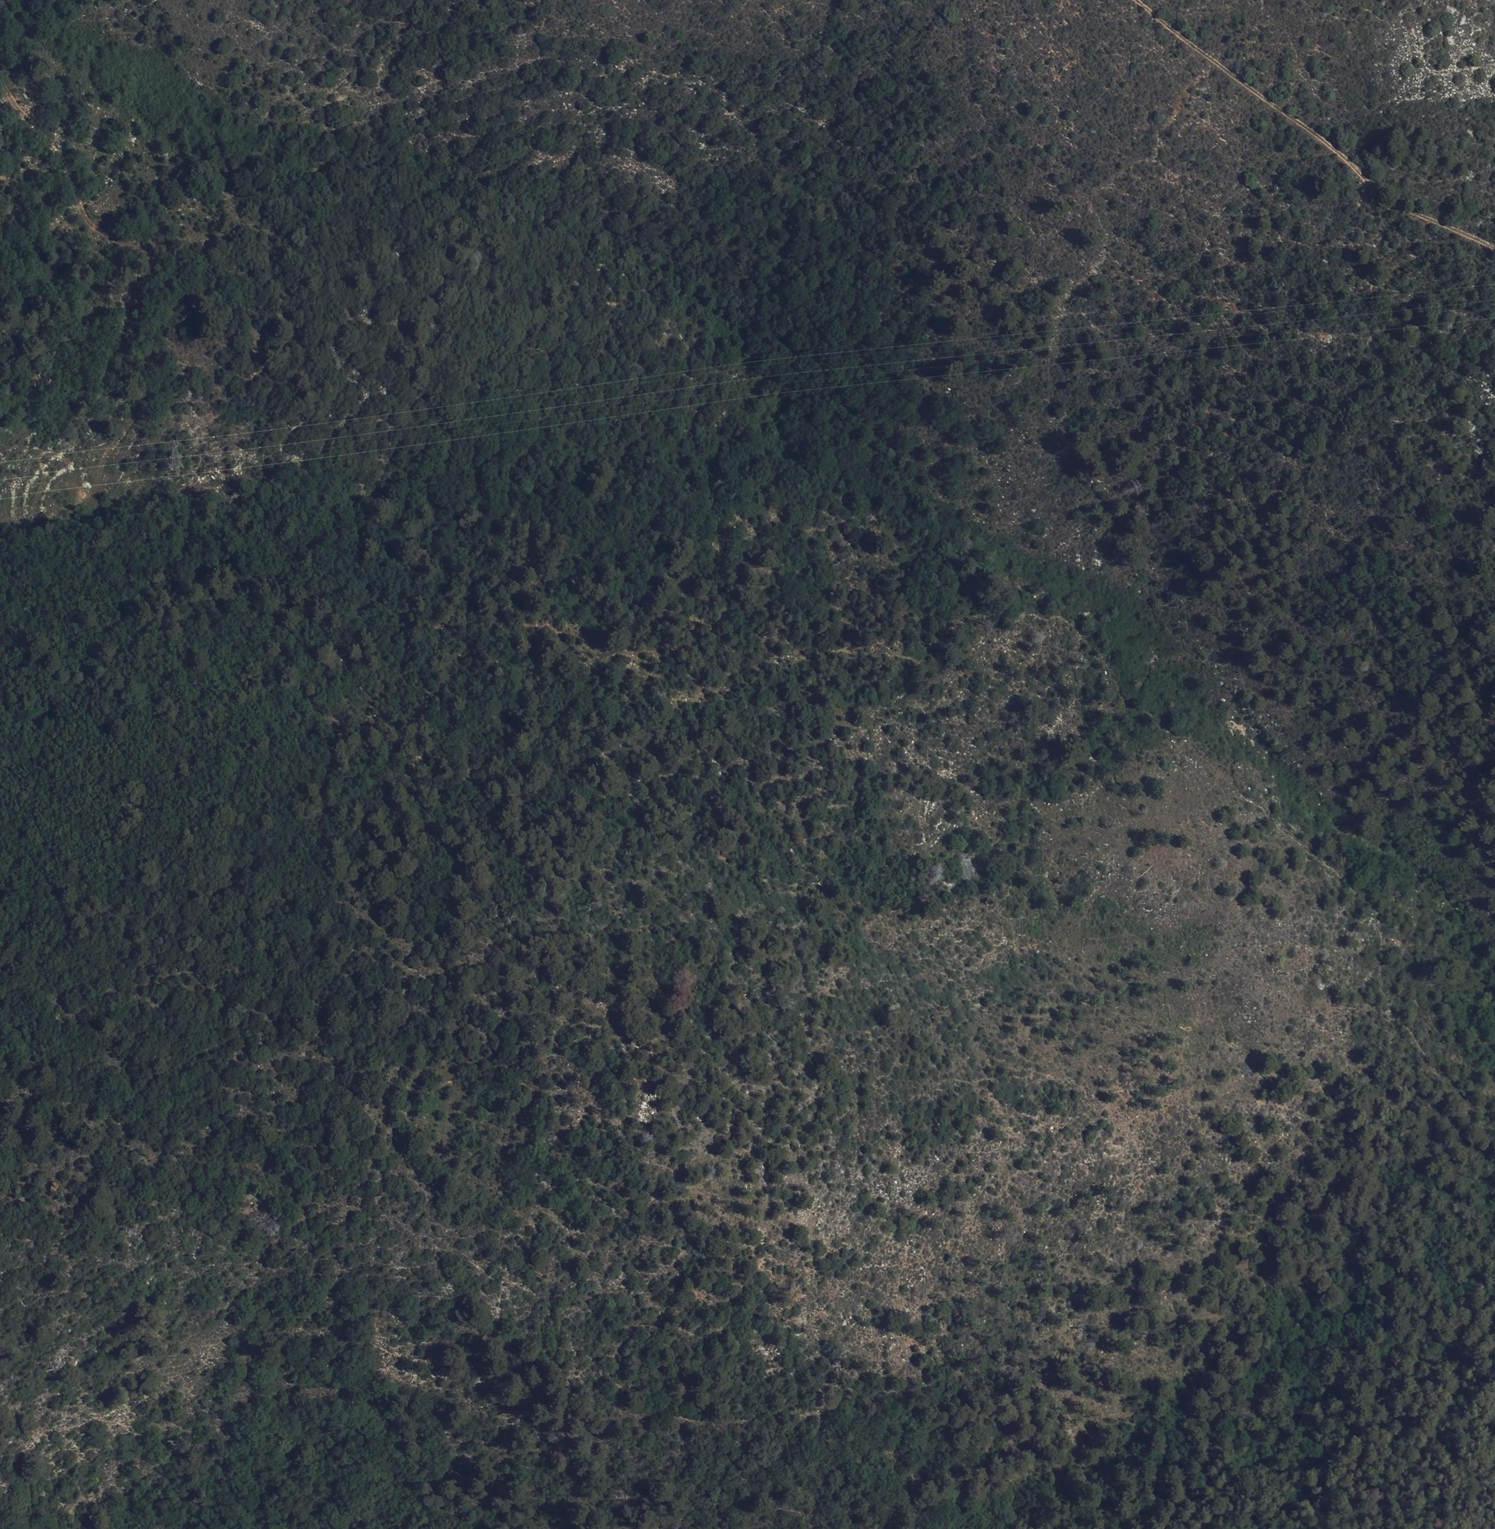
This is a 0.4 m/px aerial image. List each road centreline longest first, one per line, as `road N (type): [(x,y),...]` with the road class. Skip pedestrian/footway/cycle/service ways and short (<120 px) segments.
road 1 (track): [(0,75),(13,102),(66,160),(95,228),(148,255),(148,270),(132,289),(124,350),(134,406),(104,462)]
road 2 (track): [(1138,0),(1353,170),(1387,212),(1494,248)]

